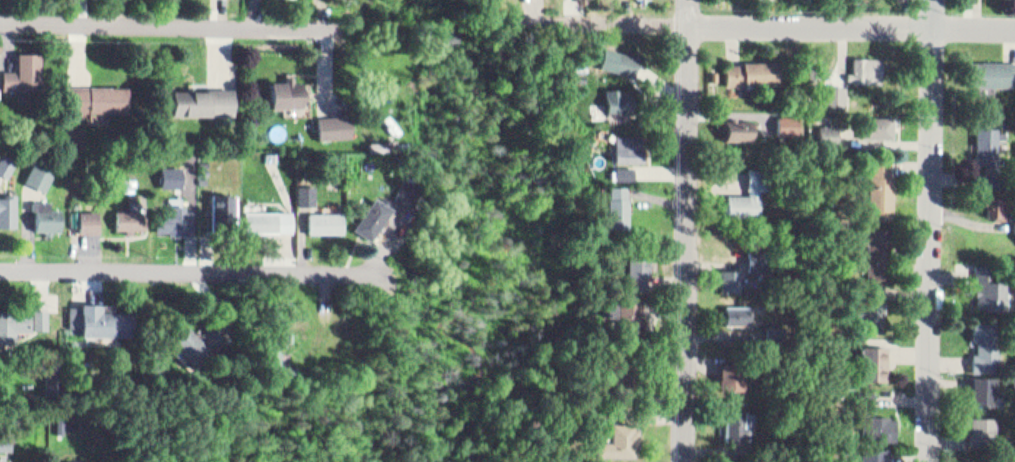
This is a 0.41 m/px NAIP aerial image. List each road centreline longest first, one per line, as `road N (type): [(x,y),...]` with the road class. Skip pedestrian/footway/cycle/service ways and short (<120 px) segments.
road 1 (residential): [(1014,31),(526,27)]
road 2 (residential): [(688,461),(698,0)]
road 3 (residential): [(930,461),(940,0)]
road 4 (residential): [(348,273),(0,271)]
road 5 (residential): [(329,29),(0,21)]

